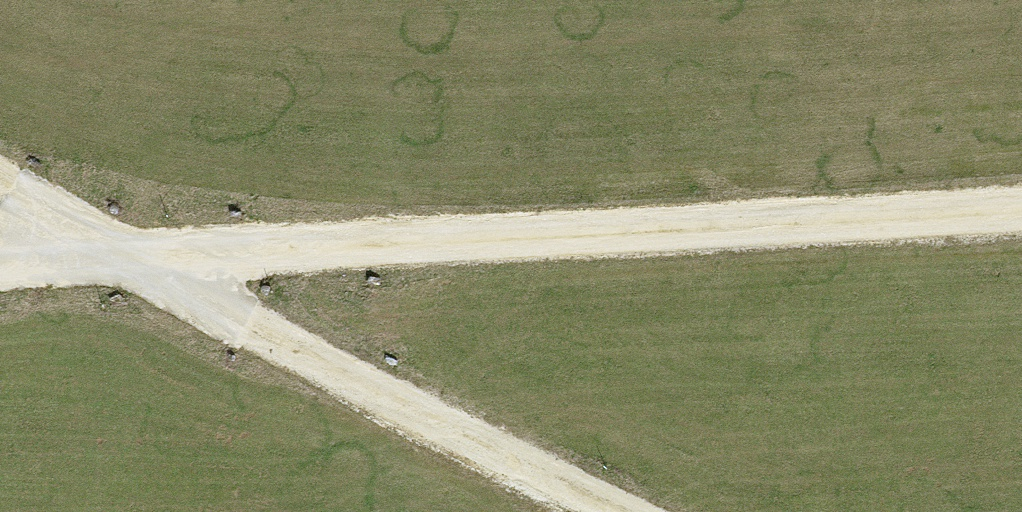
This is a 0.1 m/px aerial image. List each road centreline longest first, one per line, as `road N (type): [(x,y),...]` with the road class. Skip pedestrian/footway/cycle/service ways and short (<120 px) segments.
road 1 (track): [(0,265),(1021,213)]
road 2 (track): [(0,180),(127,259),(621,511)]

